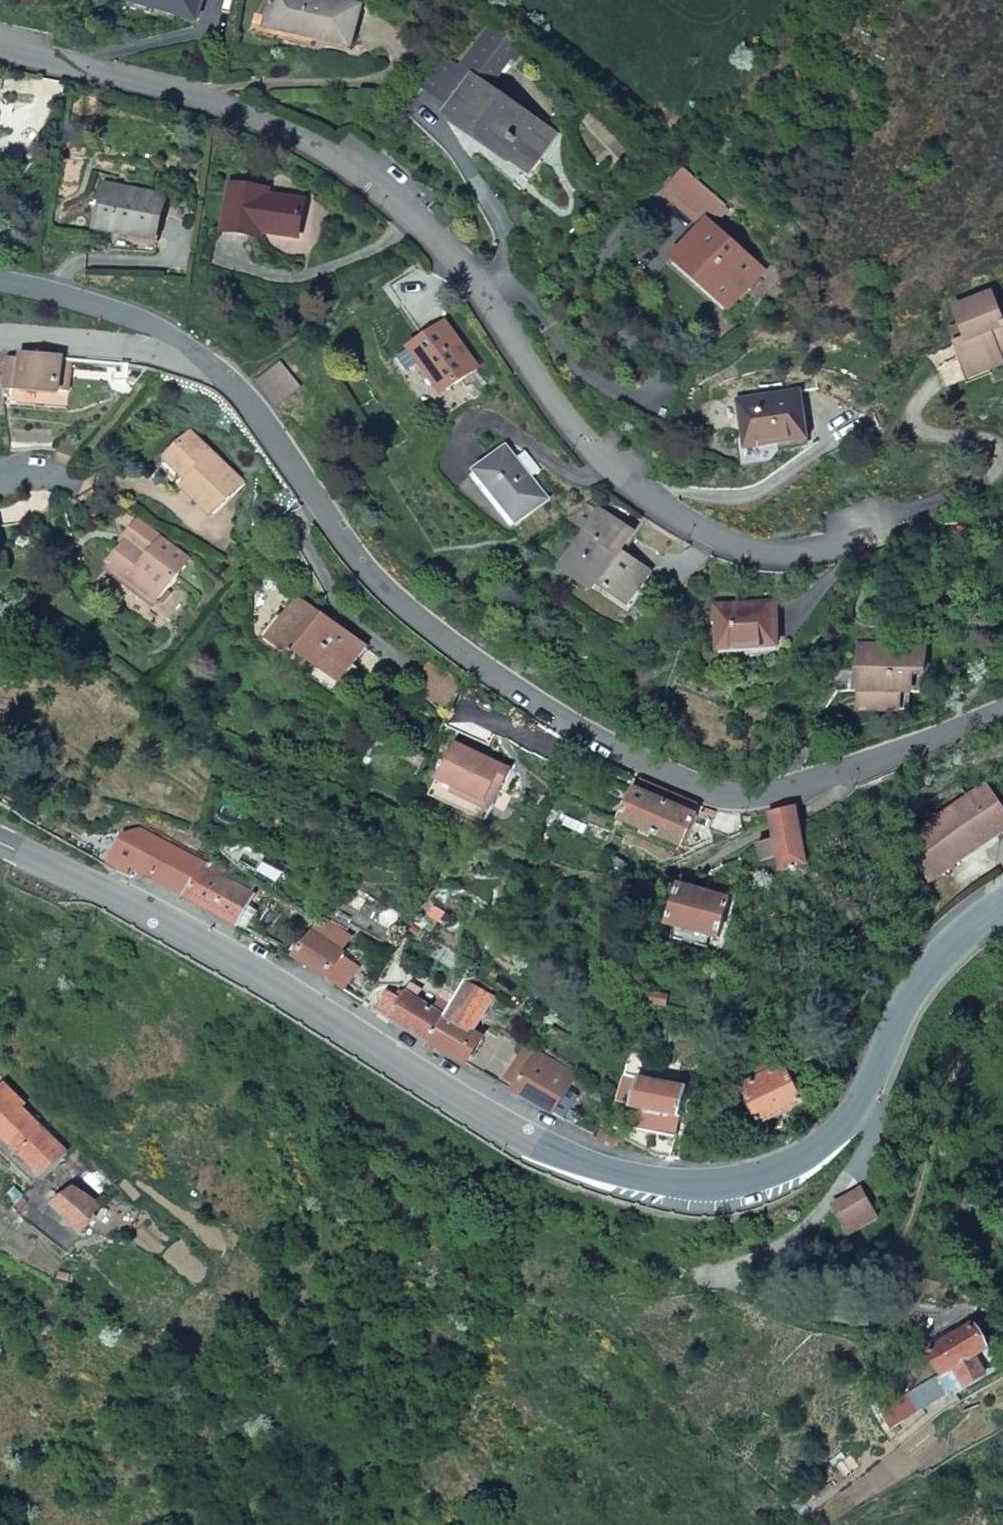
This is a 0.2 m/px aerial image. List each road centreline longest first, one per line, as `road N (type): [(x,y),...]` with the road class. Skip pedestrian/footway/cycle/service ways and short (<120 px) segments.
road 1 (secondary): [(0,842),(180,927),(529,1141),(643,1182),(733,1192),(795,1170),(845,1127),(911,992),(971,924),(1002,904)]
road 2 (residential): [(0,46),(221,98),(366,175),(449,245),(582,433),(631,482),(690,523),(756,549),(812,546),(864,526)]
road 3 (residential): [(1002,712),(868,766),(783,788),(740,796),(702,786),(596,736),(441,636),(361,567),(246,400),(206,358)]
road 4 (residential): [(206,358),(173,334),(92,301),(0,277)]
road 5 (residential): [(206,358),(0,338)]

